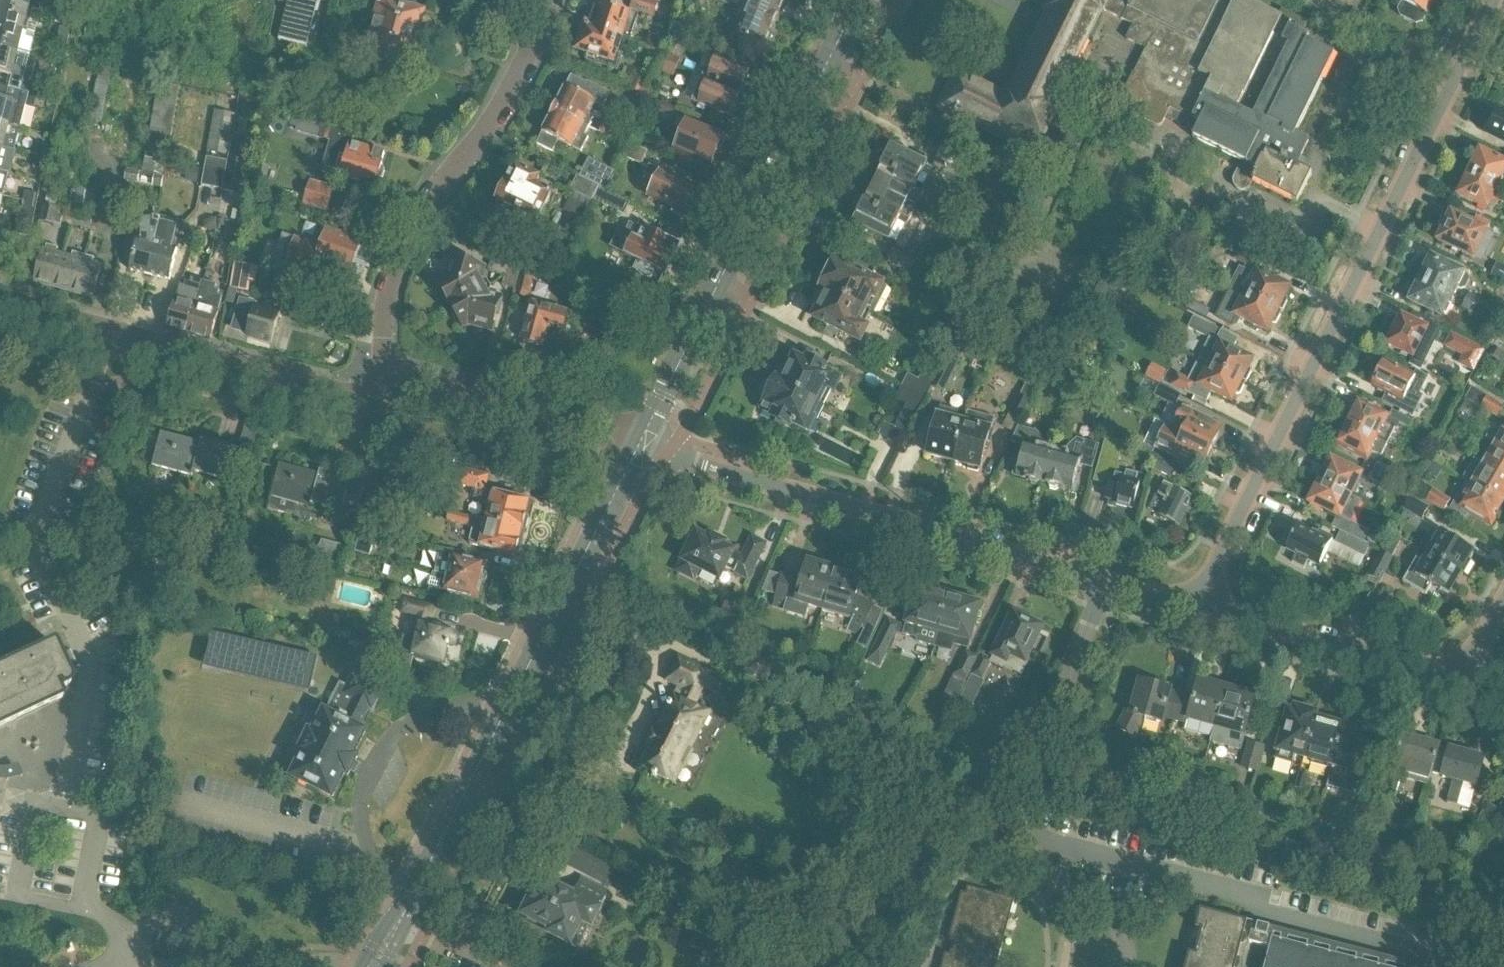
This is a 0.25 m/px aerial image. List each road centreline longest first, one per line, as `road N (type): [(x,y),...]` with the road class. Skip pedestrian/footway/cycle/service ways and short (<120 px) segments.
road 1 (residential): [(1199,604),(1495,0)]
road 2 (secondary): [(374,966),(641,441)]
road 3 (residential): [(1199,604),(641,441)]
road 4 (secondary): [(641,441),(861,0)]
road 5 (residential): [(386,380),(384,313),(409,231),(549,23)]
road 6 (residential): [(386,380),(347,392),(0,296)]
road 7 (residential): [(1460,678),(1199,604)]
road 8 (residential): [(641,441),(607,423),(426,378),(386,380)]

